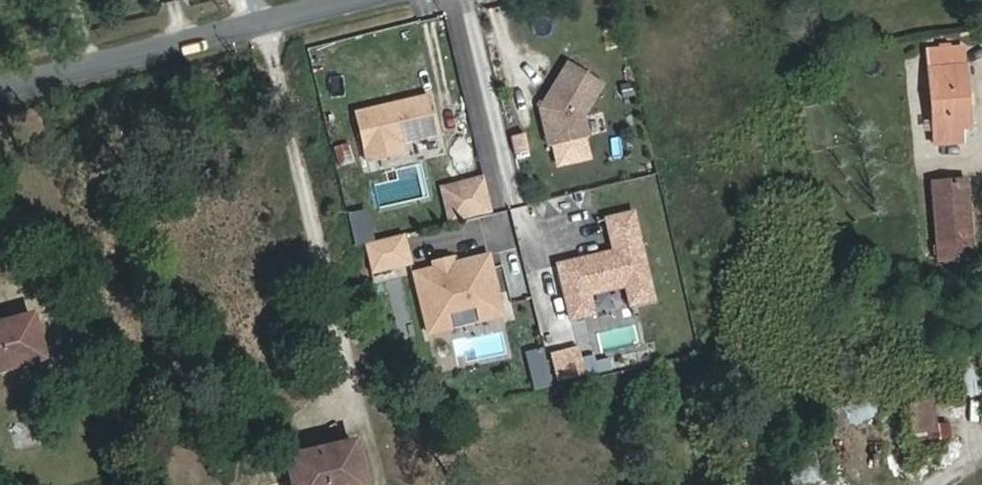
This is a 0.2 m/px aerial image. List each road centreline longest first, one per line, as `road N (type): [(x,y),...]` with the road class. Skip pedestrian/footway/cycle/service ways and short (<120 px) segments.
road 1 (residential): [(328,0),(0,81)]

